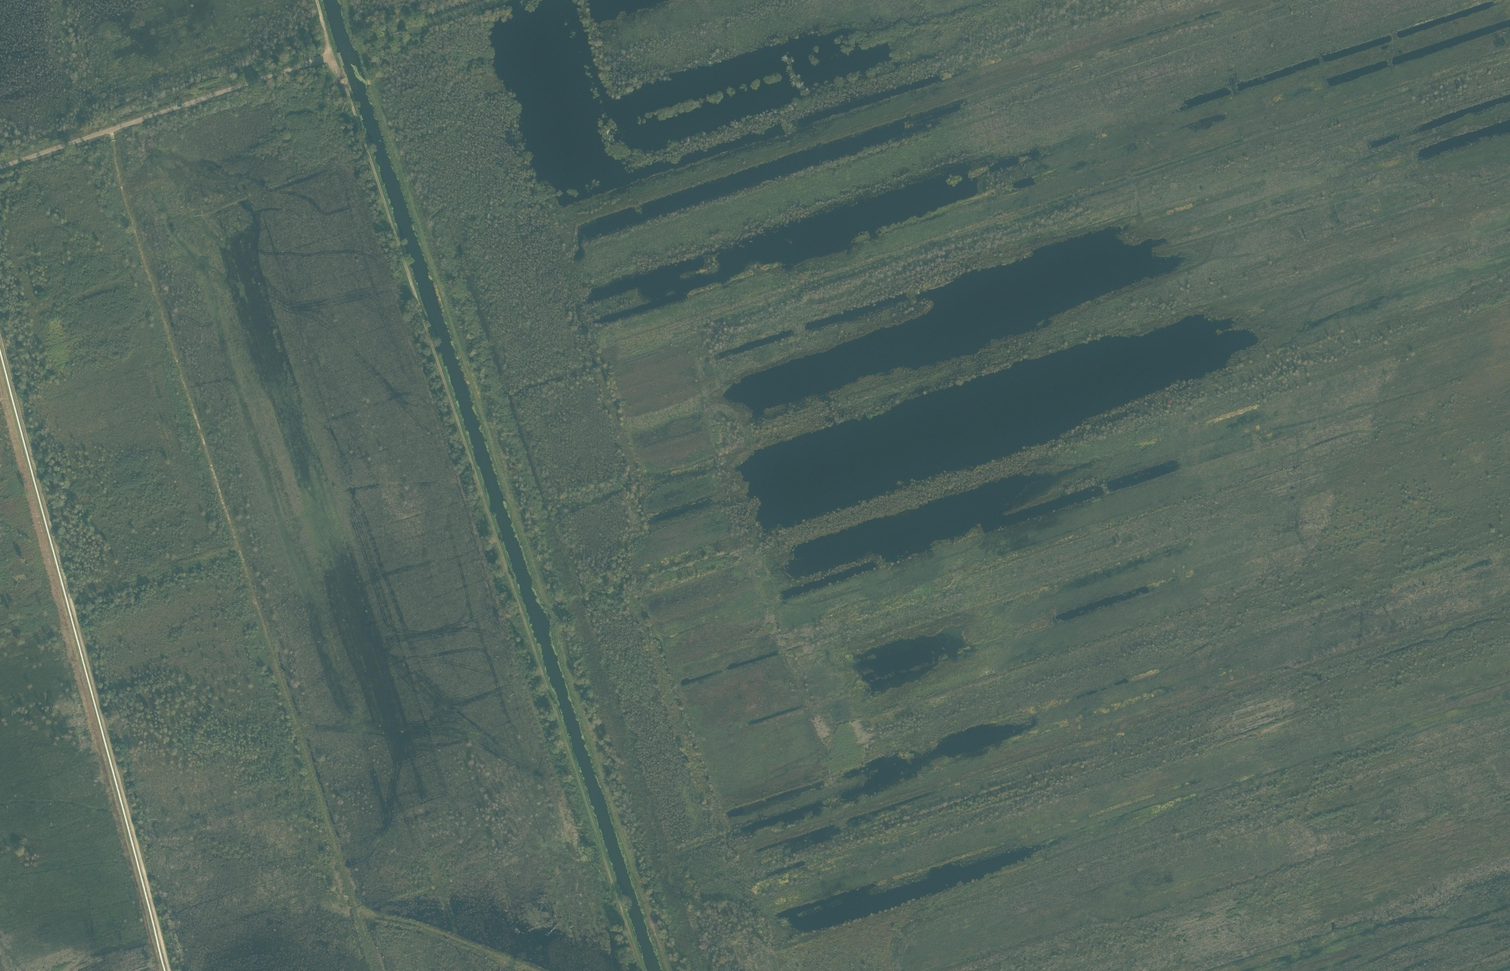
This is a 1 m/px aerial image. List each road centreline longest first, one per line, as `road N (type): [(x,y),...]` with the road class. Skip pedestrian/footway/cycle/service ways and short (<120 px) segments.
road 1 (track): [(641,970),(336,55)]
road 2 (track): [(0,333),(173,970)]
road 3 (track): [(0,166),(336,55)]

